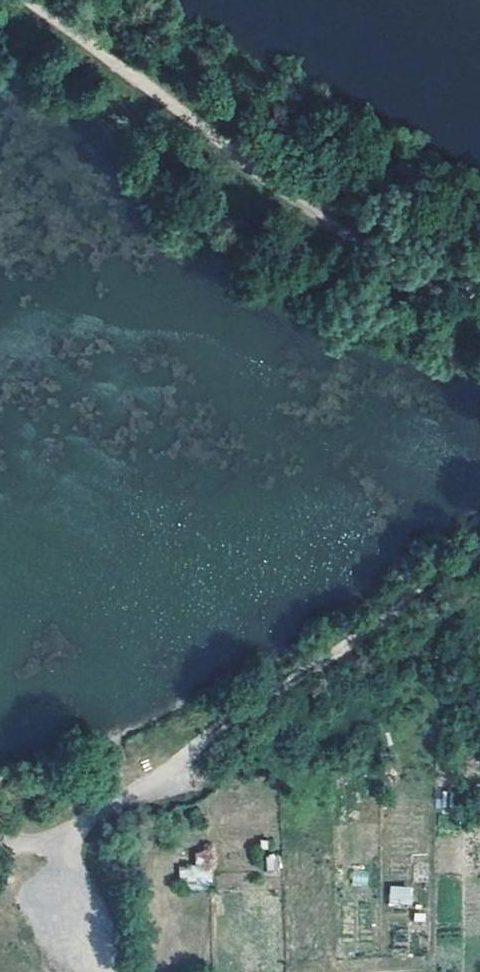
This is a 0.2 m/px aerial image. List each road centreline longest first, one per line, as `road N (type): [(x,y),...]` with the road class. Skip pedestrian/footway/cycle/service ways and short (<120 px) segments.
road 1 (track): [(121,971),(80,851),(479,571)]
road 2 (track): [(479,308),(329,222),(31,0)]

